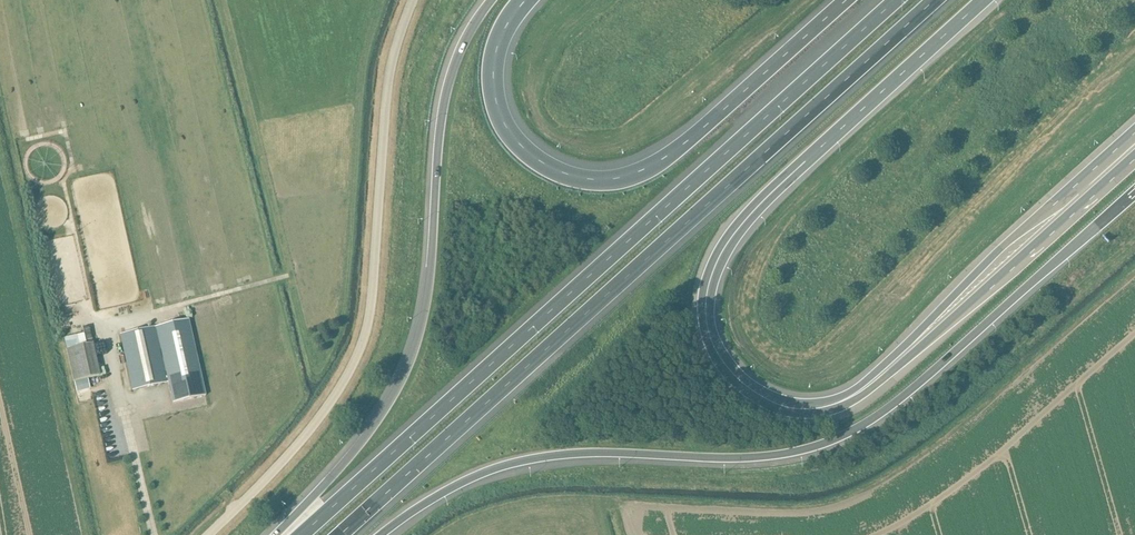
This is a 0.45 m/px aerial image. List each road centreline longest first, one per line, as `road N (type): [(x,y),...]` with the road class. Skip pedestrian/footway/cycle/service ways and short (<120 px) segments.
road 1 (motorway): [(380,534),(448,489),(522,461),(592,453),(759,457),(836,439),(900,398),(1134,192)]
road 2 (motorway): [(896,0),(301,534)]
road 3 (motorway): [(340,534),(934,0)]
road 4 (motorway): [(866,387),(808,409),(754,392),(710,337),(711,277),(764,199),(983,0)]
road 5 (unclassified): [(208,534),(299,444),(363,339),(388,80),(413,0)]
road 6 (motorway): [(492,0),(461,47),(443,101),(428,287),(409,360),(357,448),(278,534)]
road 7 (motorway): [(846,0),(676,150),(639,172),(593,180),(535,158),(498,110),(496,52),(525,0)]
road 8 (track): [(88,534),(0,148)]
road 9 (motorway): [(1134,133),(998,251),(866,387)]
road 10 (motorway): [(1134,159),(866,387)]

